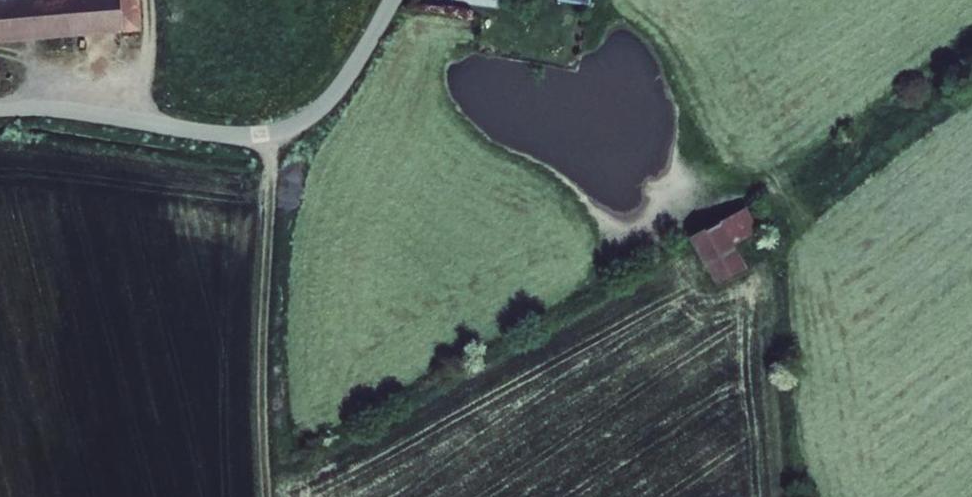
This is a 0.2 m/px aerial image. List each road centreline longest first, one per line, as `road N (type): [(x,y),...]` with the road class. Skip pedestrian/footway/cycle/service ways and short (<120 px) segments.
road 1 (residential): [(0,110),(270,133),(307,117),(338,89),(390,0)]

